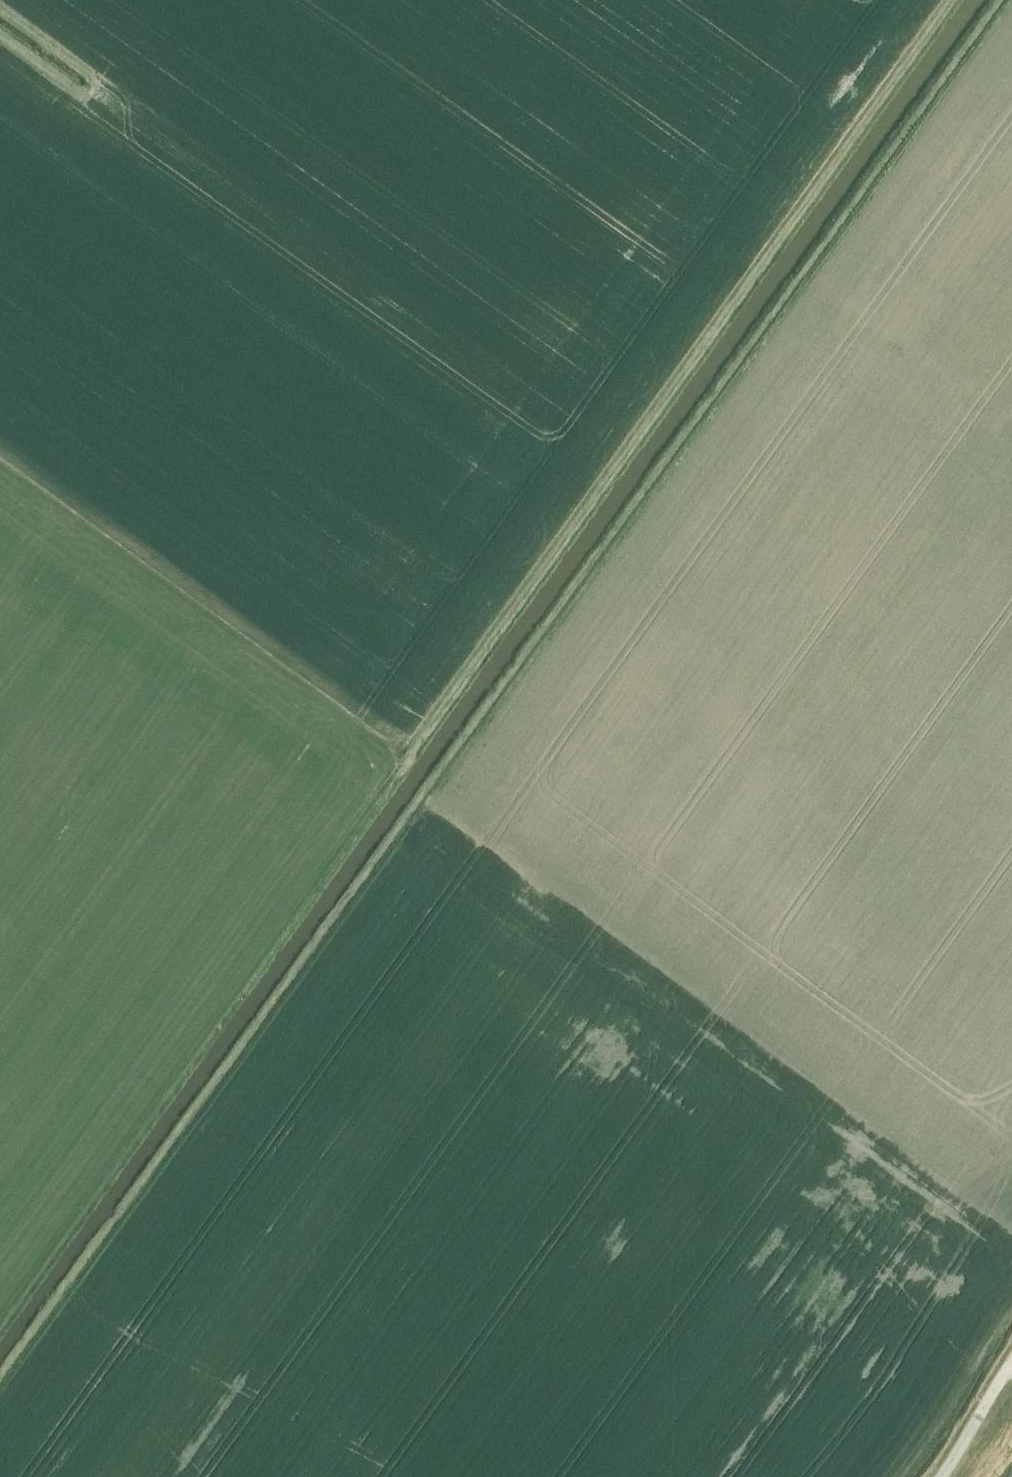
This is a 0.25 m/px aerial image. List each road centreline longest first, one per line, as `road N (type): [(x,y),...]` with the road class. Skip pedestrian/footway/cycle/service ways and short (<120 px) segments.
road 1 (unclassified): [(939,1476),(1011,1351)]

